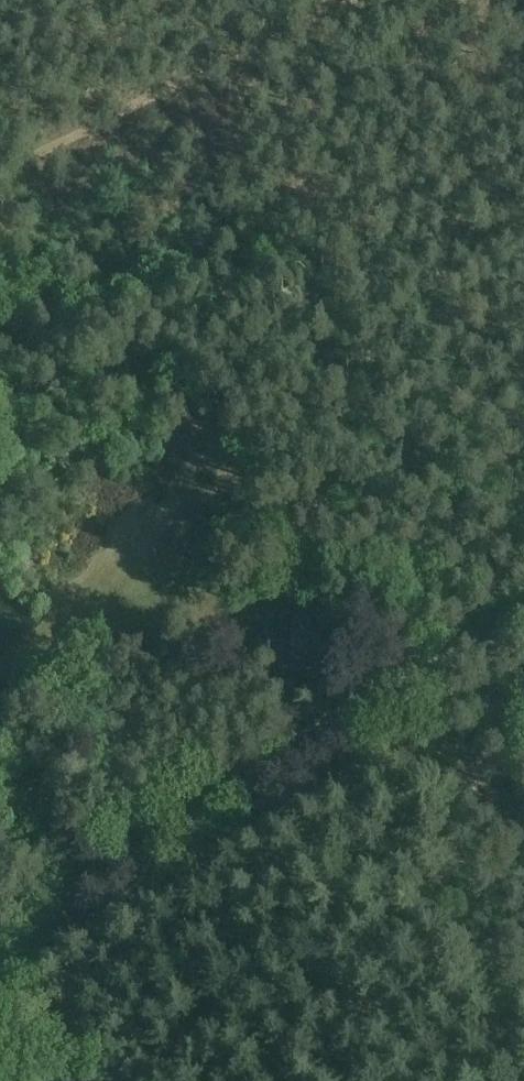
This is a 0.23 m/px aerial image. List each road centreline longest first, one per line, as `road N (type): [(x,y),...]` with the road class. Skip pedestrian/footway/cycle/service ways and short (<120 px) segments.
road 1 (unclassified): [(0,975),(87,876),(523,618)]
road 2 (track): [(523,841),(460,781),(429,767),(398,766),(356,776),(119,915),(2,973)]
road 3 (track): [(0,166),(294,32),(281,0)]

